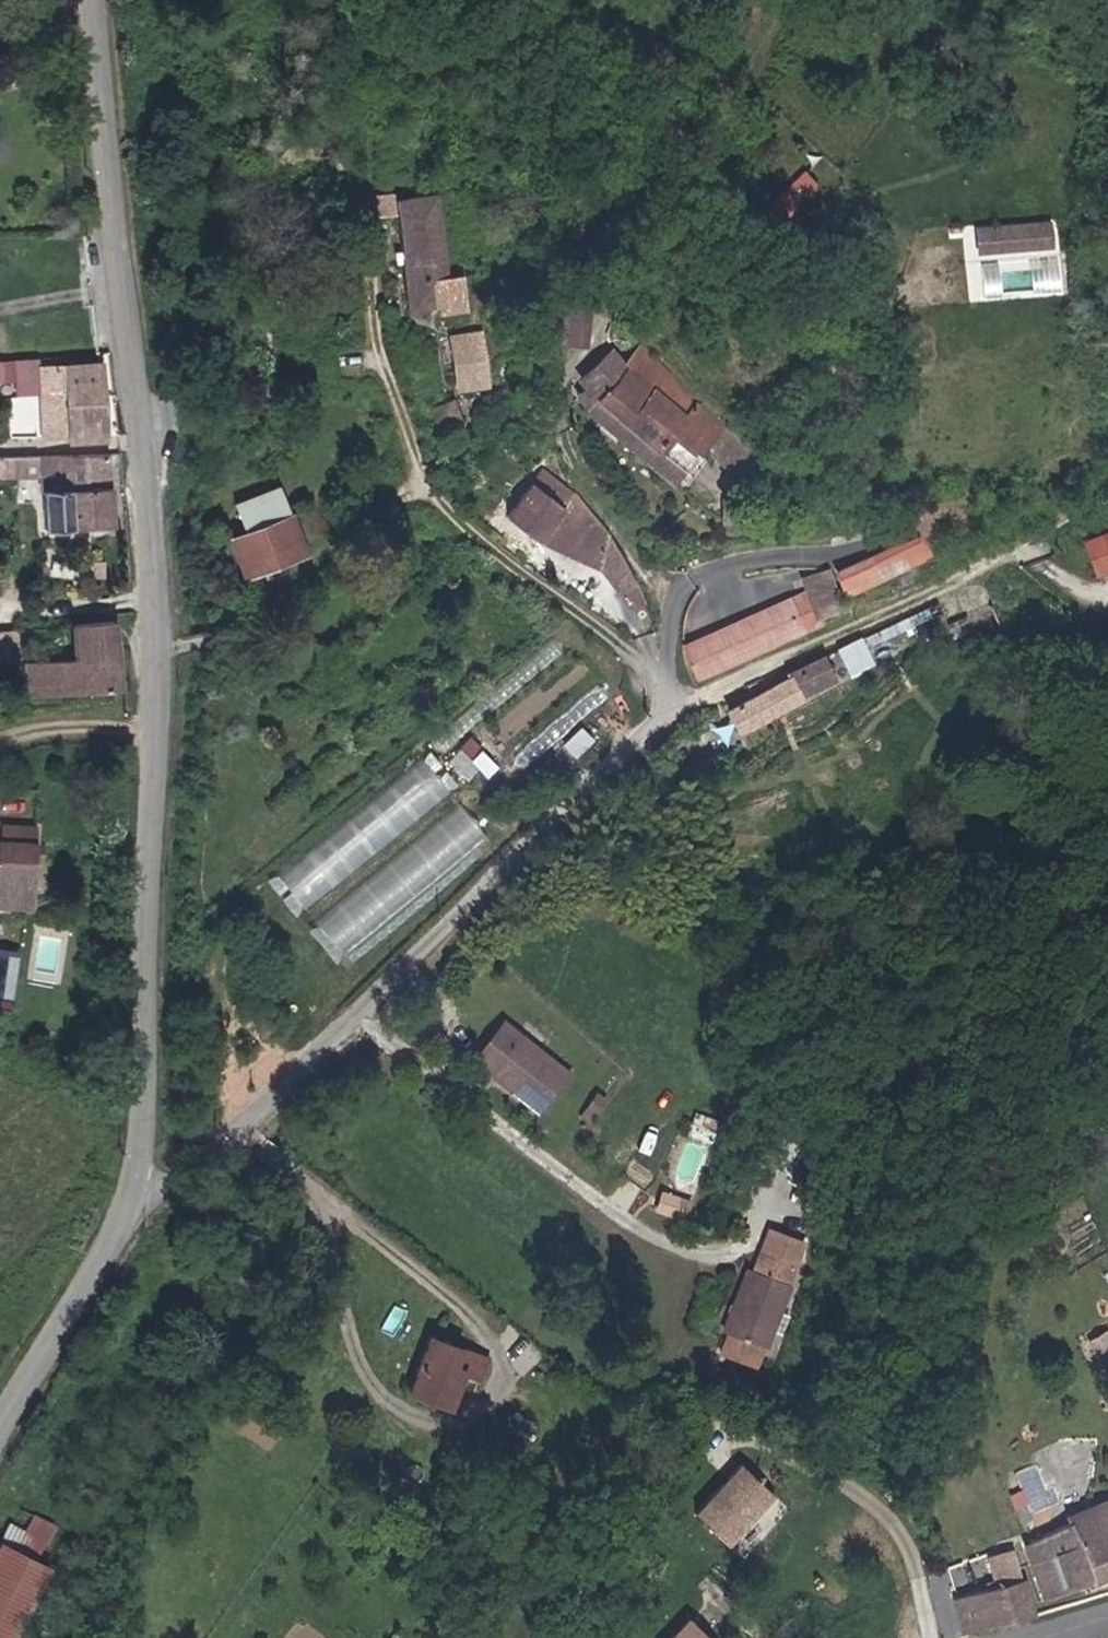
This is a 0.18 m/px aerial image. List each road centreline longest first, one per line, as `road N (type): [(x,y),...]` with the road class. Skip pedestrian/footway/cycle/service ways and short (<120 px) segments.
road 1 (tertiary): [(96,0),(106,145),(166,621),(147,1149),(131,1197)]
road 2 (residential): [(668,710),(660,728),(196,1172),(163,1194),(131,1197)]
road 3 (track): [(165,655),(232,631),(298,588),(405,489),(417,461)]
road 4 (tertiary): [(131,1197),(91,1281),(0,1430)]
road 5 (track): [(1004,565),(1061,522),(1107,502)]

